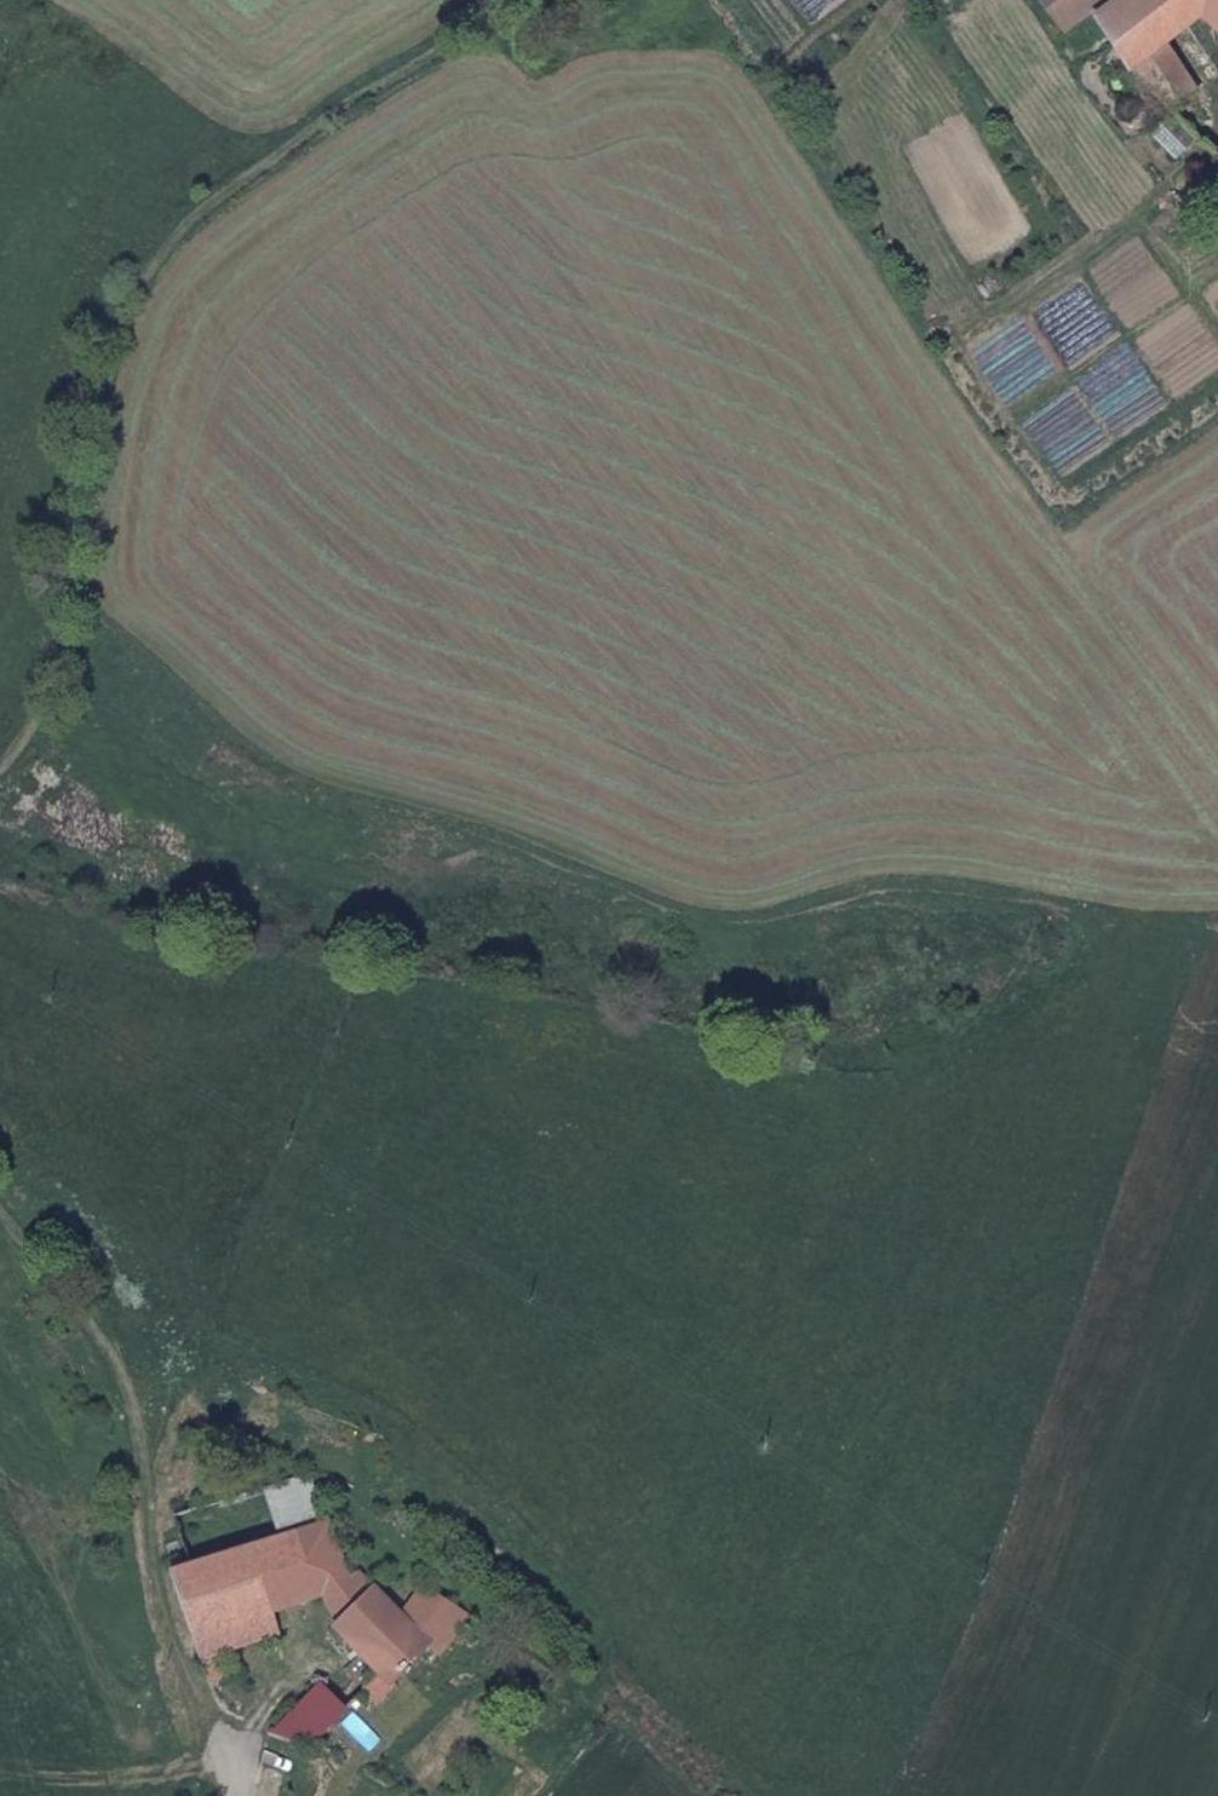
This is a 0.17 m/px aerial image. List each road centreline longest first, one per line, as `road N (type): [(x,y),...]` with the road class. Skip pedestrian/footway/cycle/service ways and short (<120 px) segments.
road 1 (track): [(540,0),(519,19),(213,179),(117,307),(71,478),(53,678),(0,750)]
road 2 (track): [(0,1213),(117,1364),(153,1482),(160,1588),(196,1716),(228,1777)]

